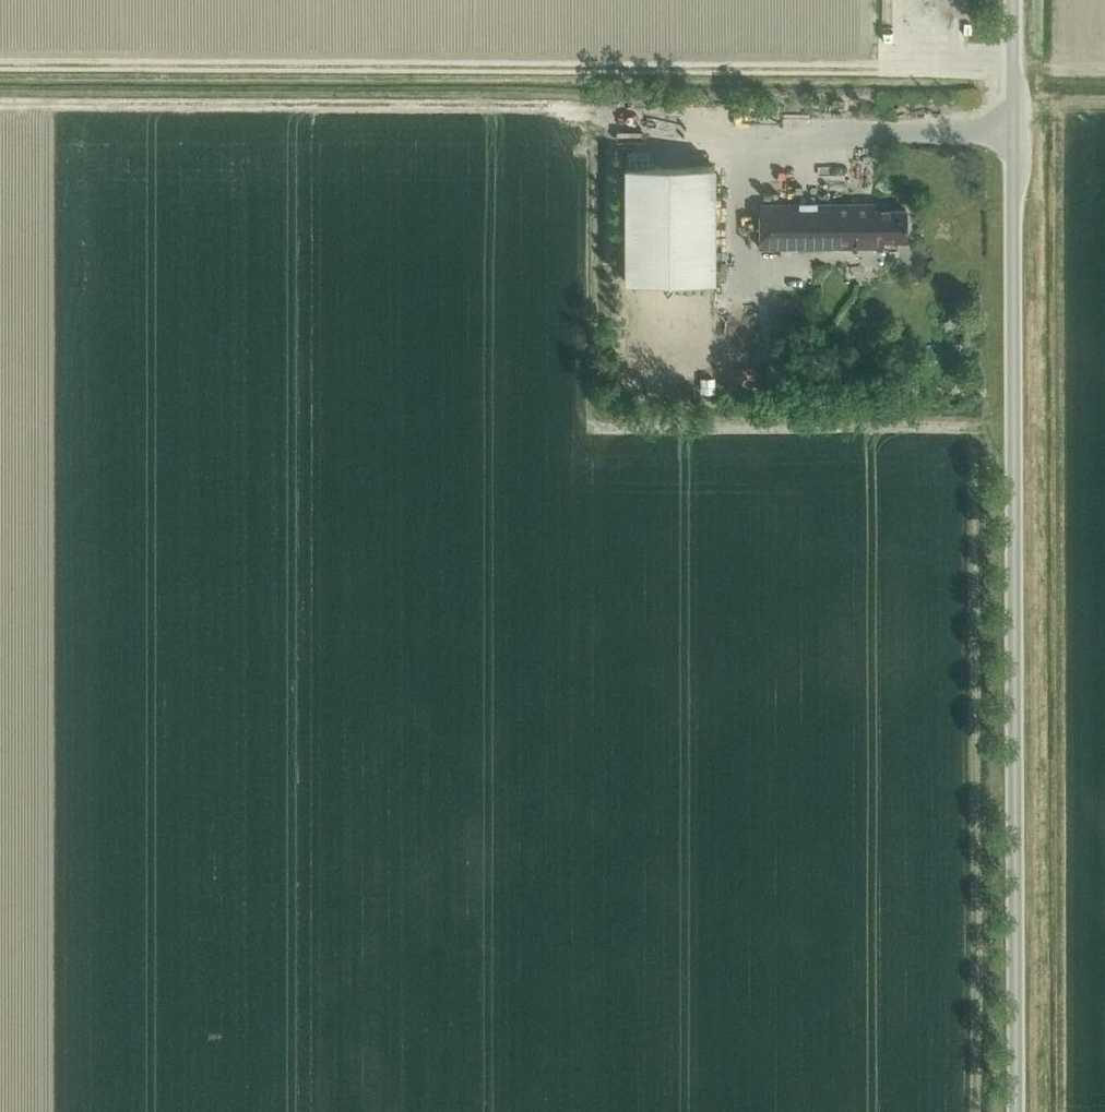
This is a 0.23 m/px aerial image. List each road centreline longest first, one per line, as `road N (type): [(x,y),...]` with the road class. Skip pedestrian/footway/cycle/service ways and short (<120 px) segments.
road 1 (unclassified): [(1015,1111),(1011,0)]

